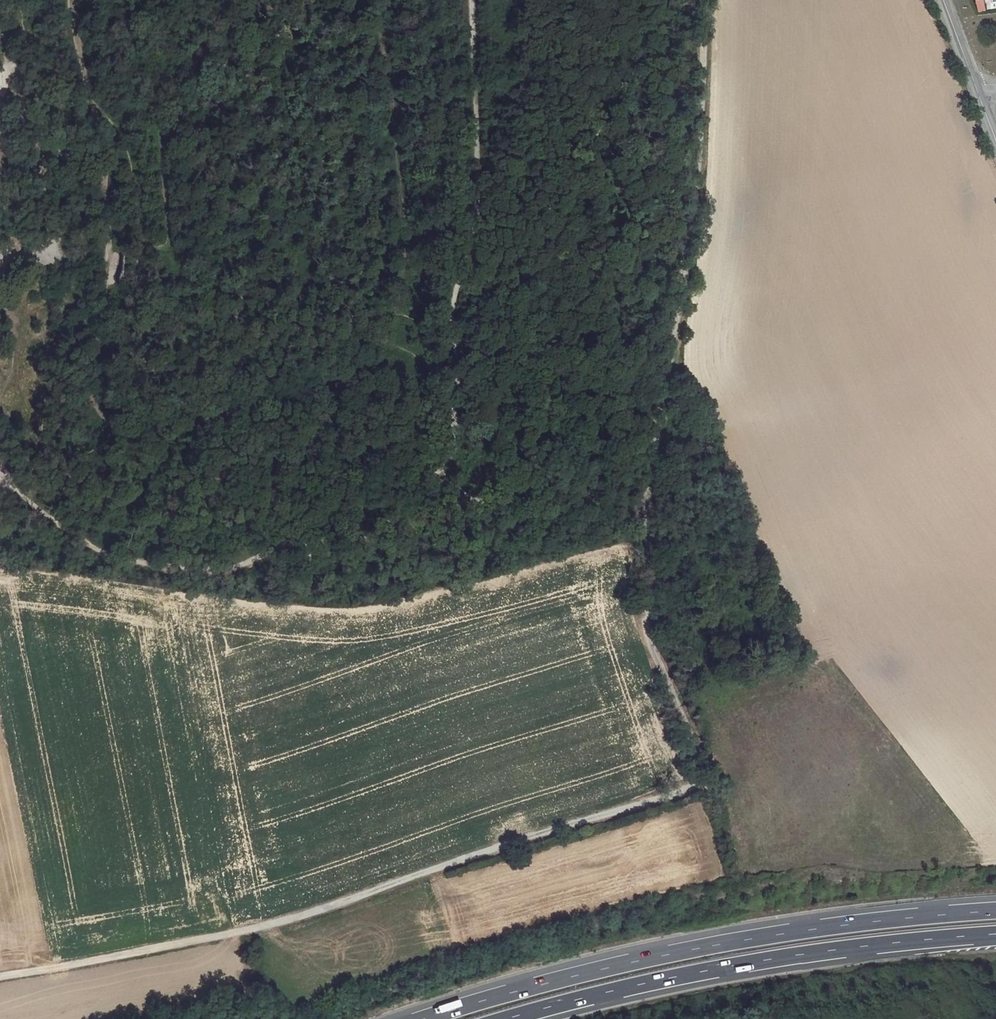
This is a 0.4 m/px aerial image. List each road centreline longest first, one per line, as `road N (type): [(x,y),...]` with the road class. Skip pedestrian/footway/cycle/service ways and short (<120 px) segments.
road 1 (unclassified): [(0,976),(269,925),(706,781),(705,751),(652,647),(644,613),(648,491),(697,173),(705,0)]
road 2 (trunk): [(995,912),(696,951),(426,1018)]
road 3 (trunk): [(508,1018),(704,971),(995,935)]
road 4 (track): [(472,0),(479,209),(451,326),(466,405),(443,472)]
road 5 (track): [(96,107),(121,127),(142,231),(160,246),(171,233),(156,86),(170,69)]
road 6 (track): [(0,209),(110,190),(72,0)]
road 7 (track): [(443,472),(504,513),(550,531),(648,517)]

